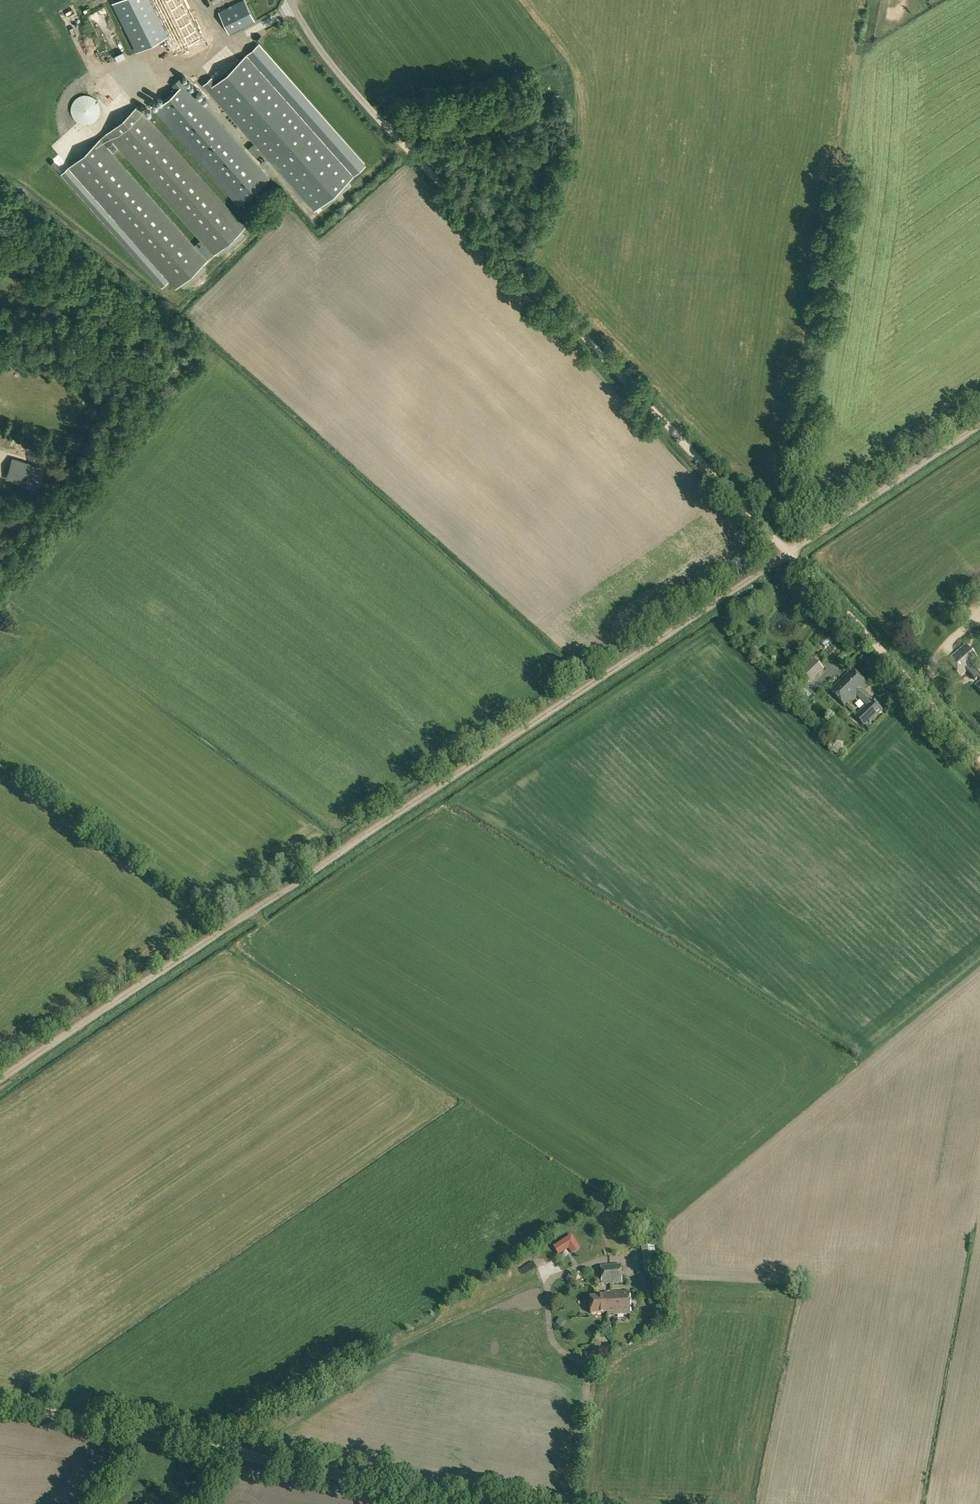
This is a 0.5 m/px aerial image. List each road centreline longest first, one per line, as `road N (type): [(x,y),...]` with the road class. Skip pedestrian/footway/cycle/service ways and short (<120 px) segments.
road 1 (track): [(789,552),(223,931)]
road 2 (track): [(362,100),(789,552)]
road 3 (track): [(874,0),(789,552)]
road 4 (unclassified): [(511,1503),(0,1403)]
road 5 (track): [(789,552),(979,755)]
road 6 (track): [(223,931),(0,1079)]
road 7 (track): [(979,424),(789,552)]
road 8 (unclassified): [(362,100),(290,0)]

